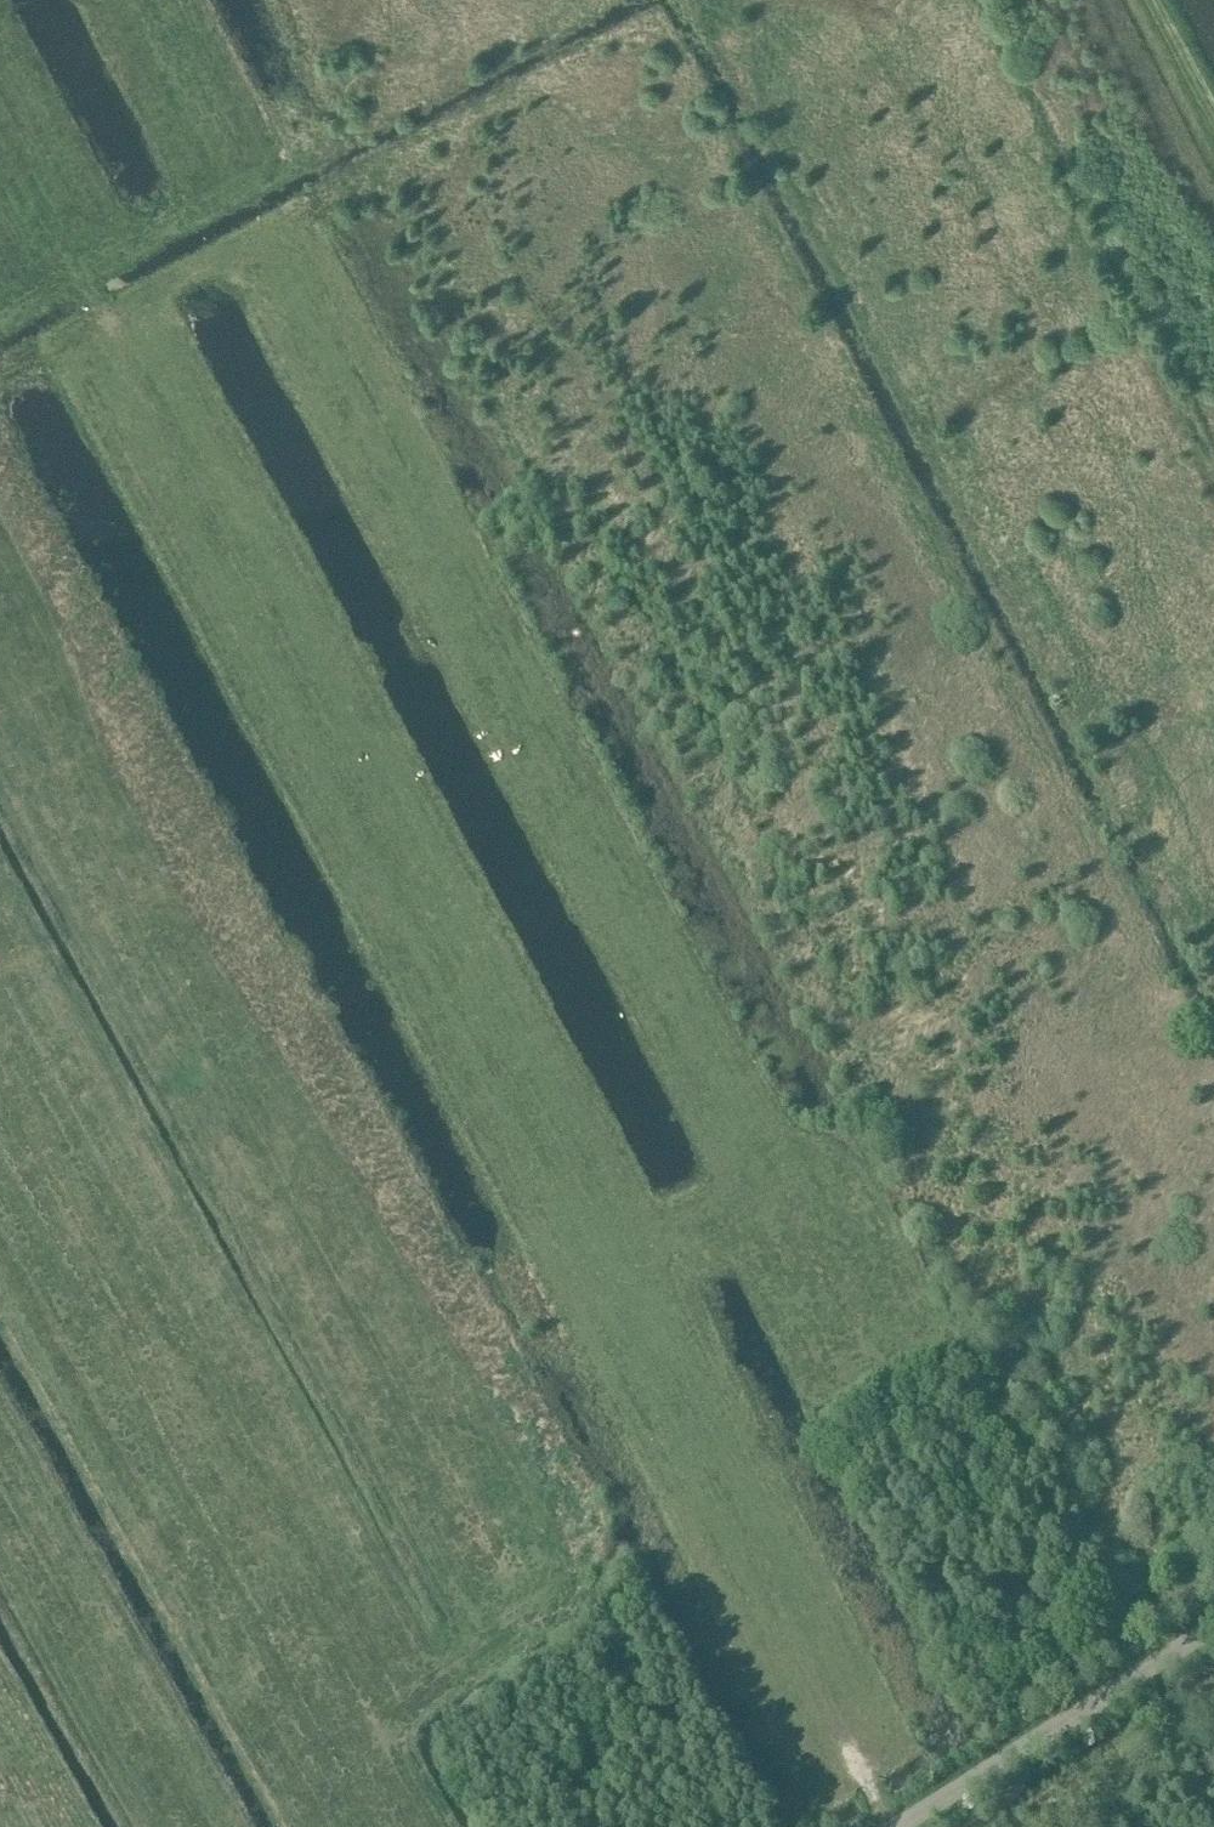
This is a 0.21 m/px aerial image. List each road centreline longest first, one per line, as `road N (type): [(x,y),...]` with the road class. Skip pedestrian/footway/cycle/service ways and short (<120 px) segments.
road 1 (unclassified): [(917,1826),(1213,1637)]

